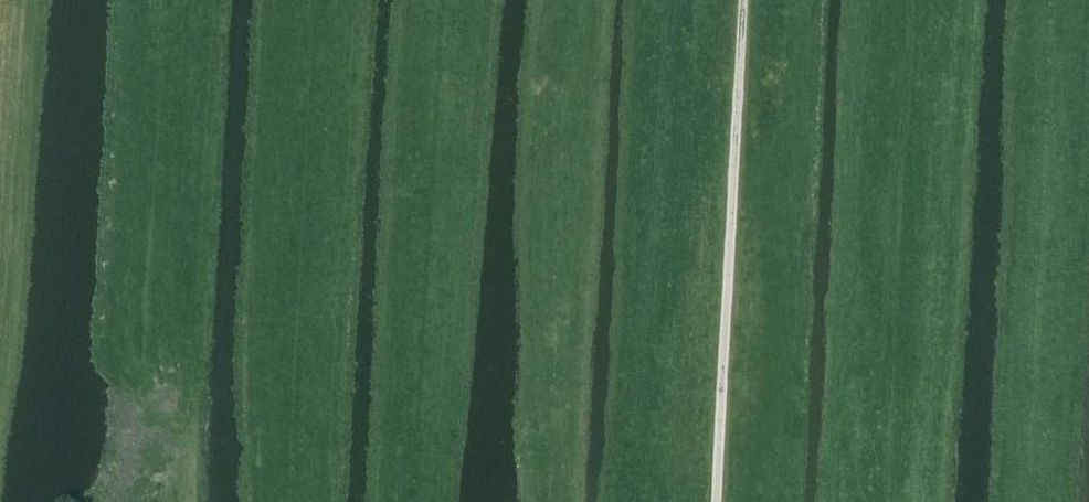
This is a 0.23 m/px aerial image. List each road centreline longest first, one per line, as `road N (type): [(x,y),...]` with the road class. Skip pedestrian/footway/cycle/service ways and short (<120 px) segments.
road 1 (track): [(712,501),(743,0)]

